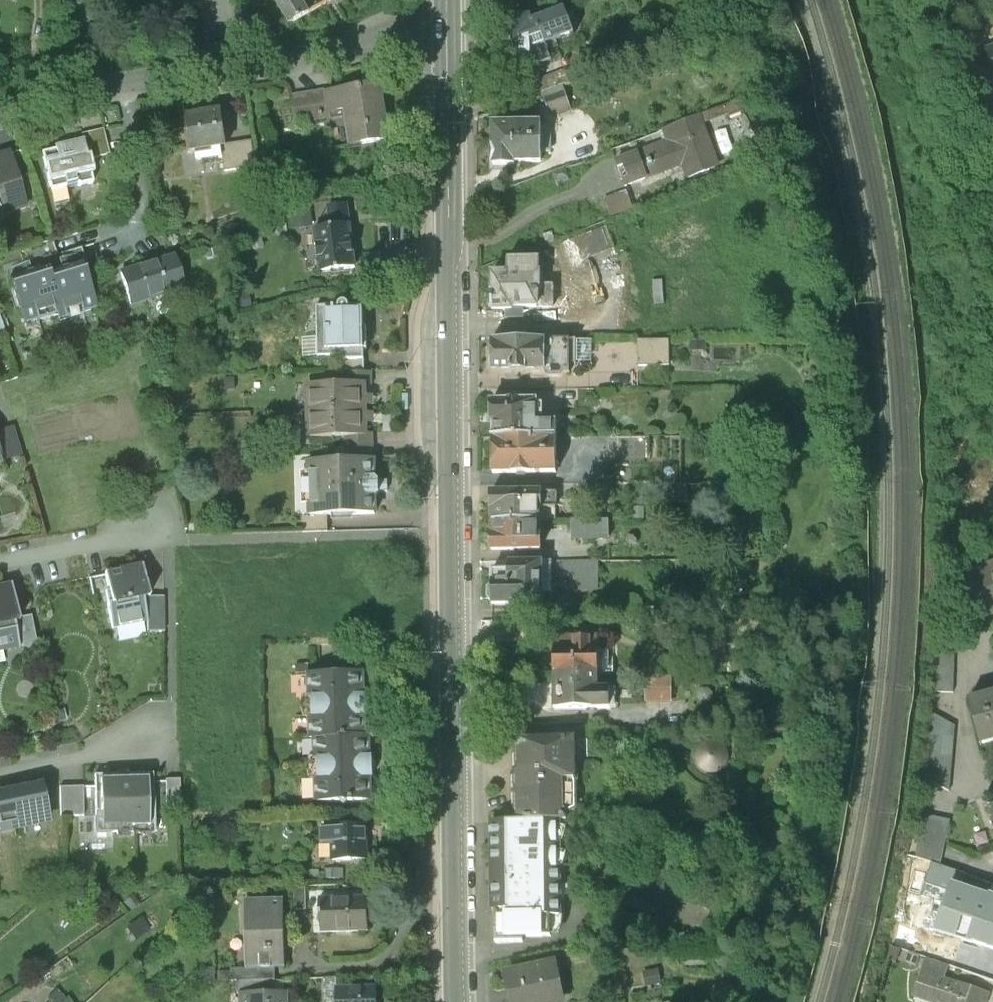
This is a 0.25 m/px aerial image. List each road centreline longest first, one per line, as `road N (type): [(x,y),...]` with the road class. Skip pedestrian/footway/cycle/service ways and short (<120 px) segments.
road 1 (secondary): [(454,1001),(447,29)]
road 2 (residential): [(447,29),(0,107)]
road 3 (residential): [(0,558),(156,530)]
road 4 (residential): [(0,771),(153,731)]

